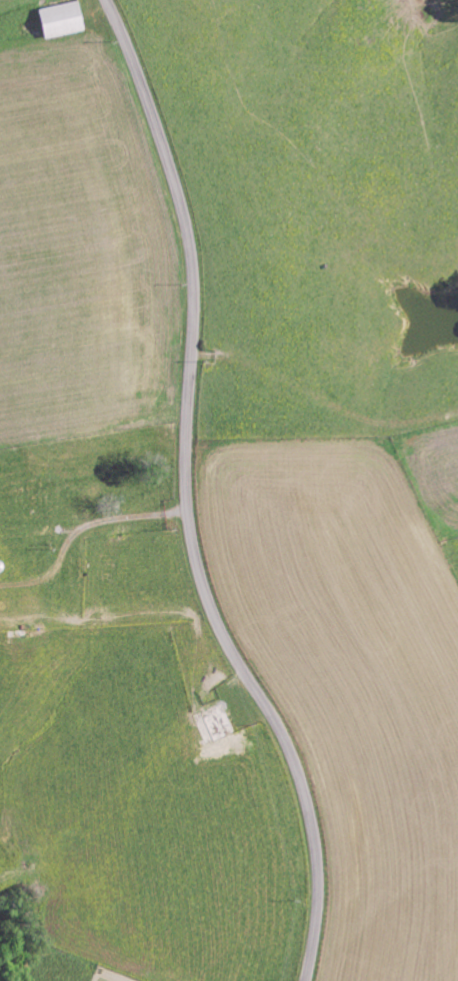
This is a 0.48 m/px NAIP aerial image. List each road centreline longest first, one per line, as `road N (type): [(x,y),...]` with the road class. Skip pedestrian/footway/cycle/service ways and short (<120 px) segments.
road 1 (residential): [(307,980),(320,895),(316,837),(294,756),(227,637),(197,556),(188,496),(192,250),(171,163),(108,0)]

